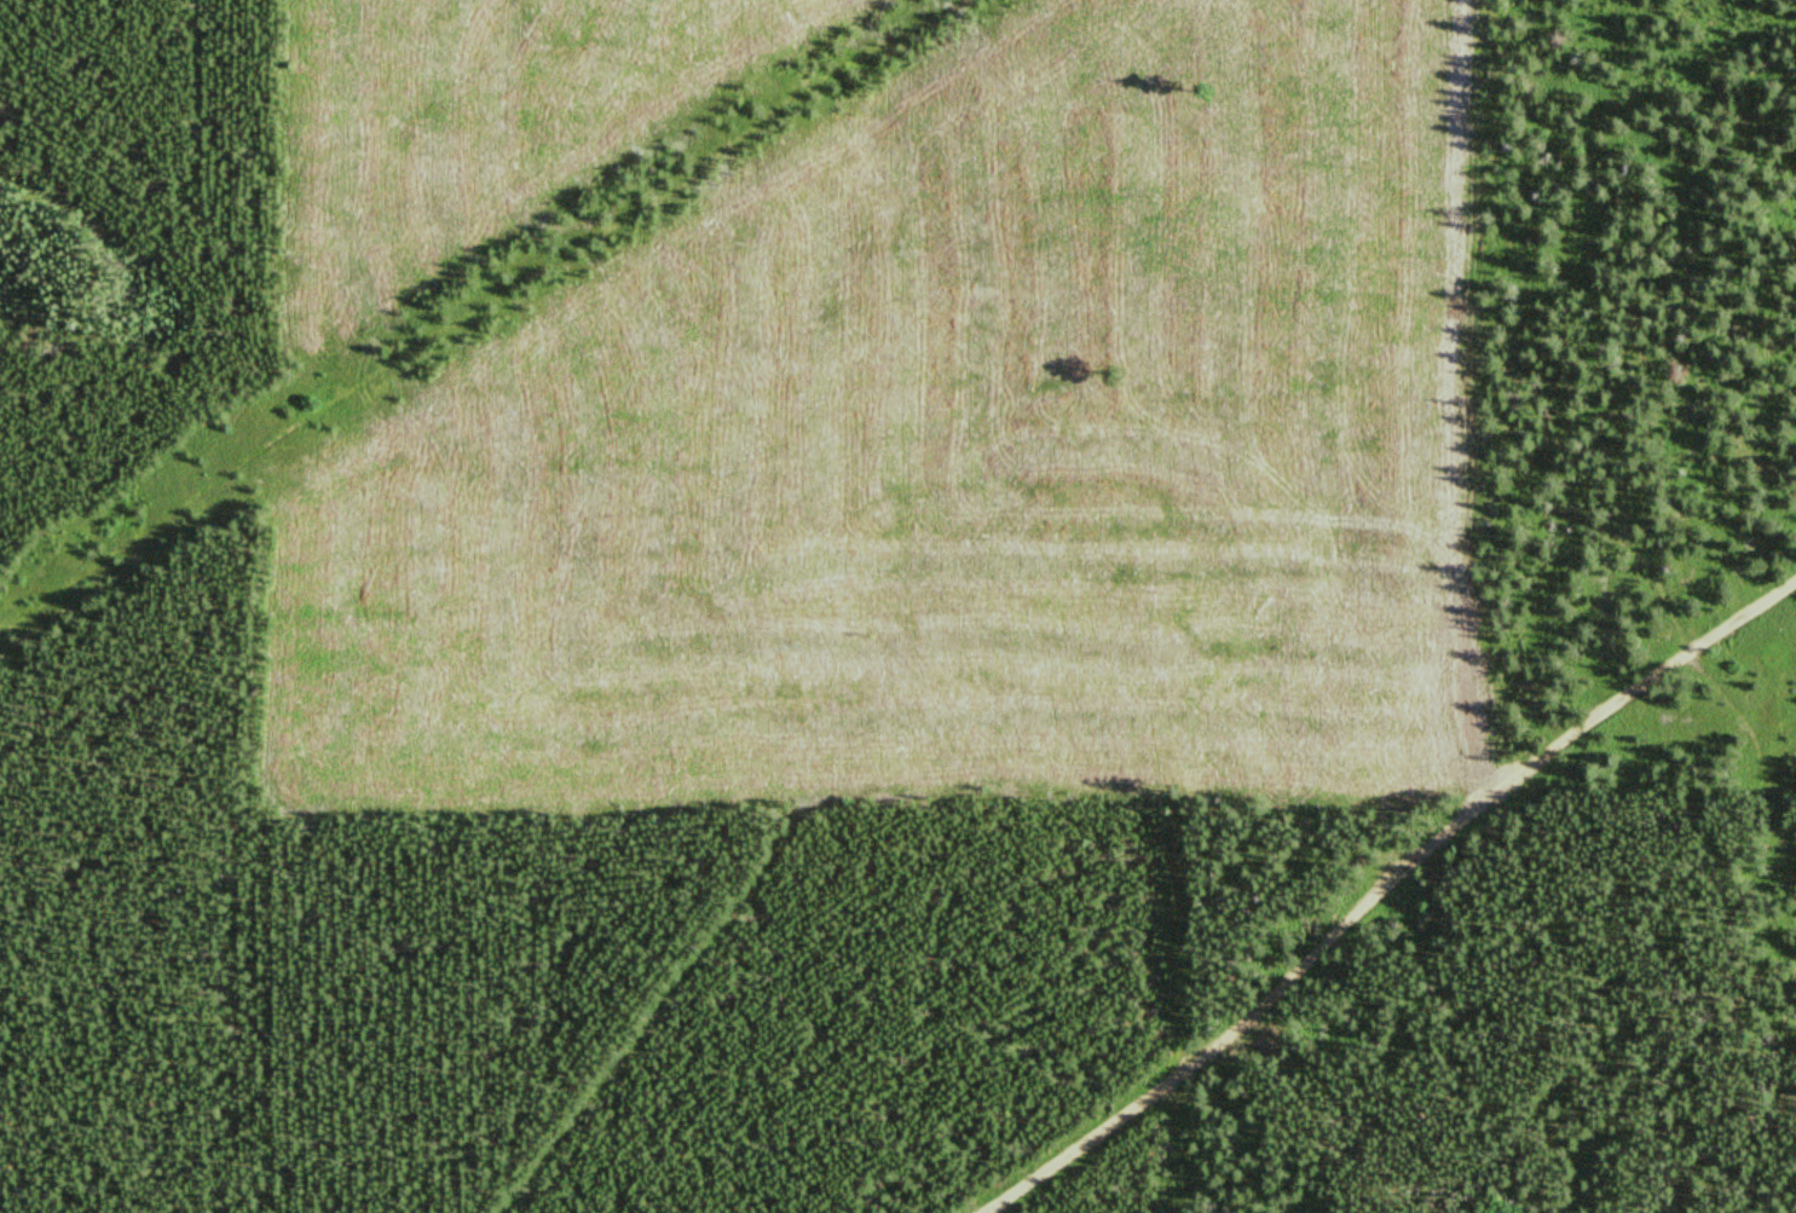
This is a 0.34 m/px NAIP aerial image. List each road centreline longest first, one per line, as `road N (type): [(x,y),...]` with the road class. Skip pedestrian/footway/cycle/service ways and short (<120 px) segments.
road 1 (residential): [(994,1212),(1105,1128),(1647,662),(1795,569)]

